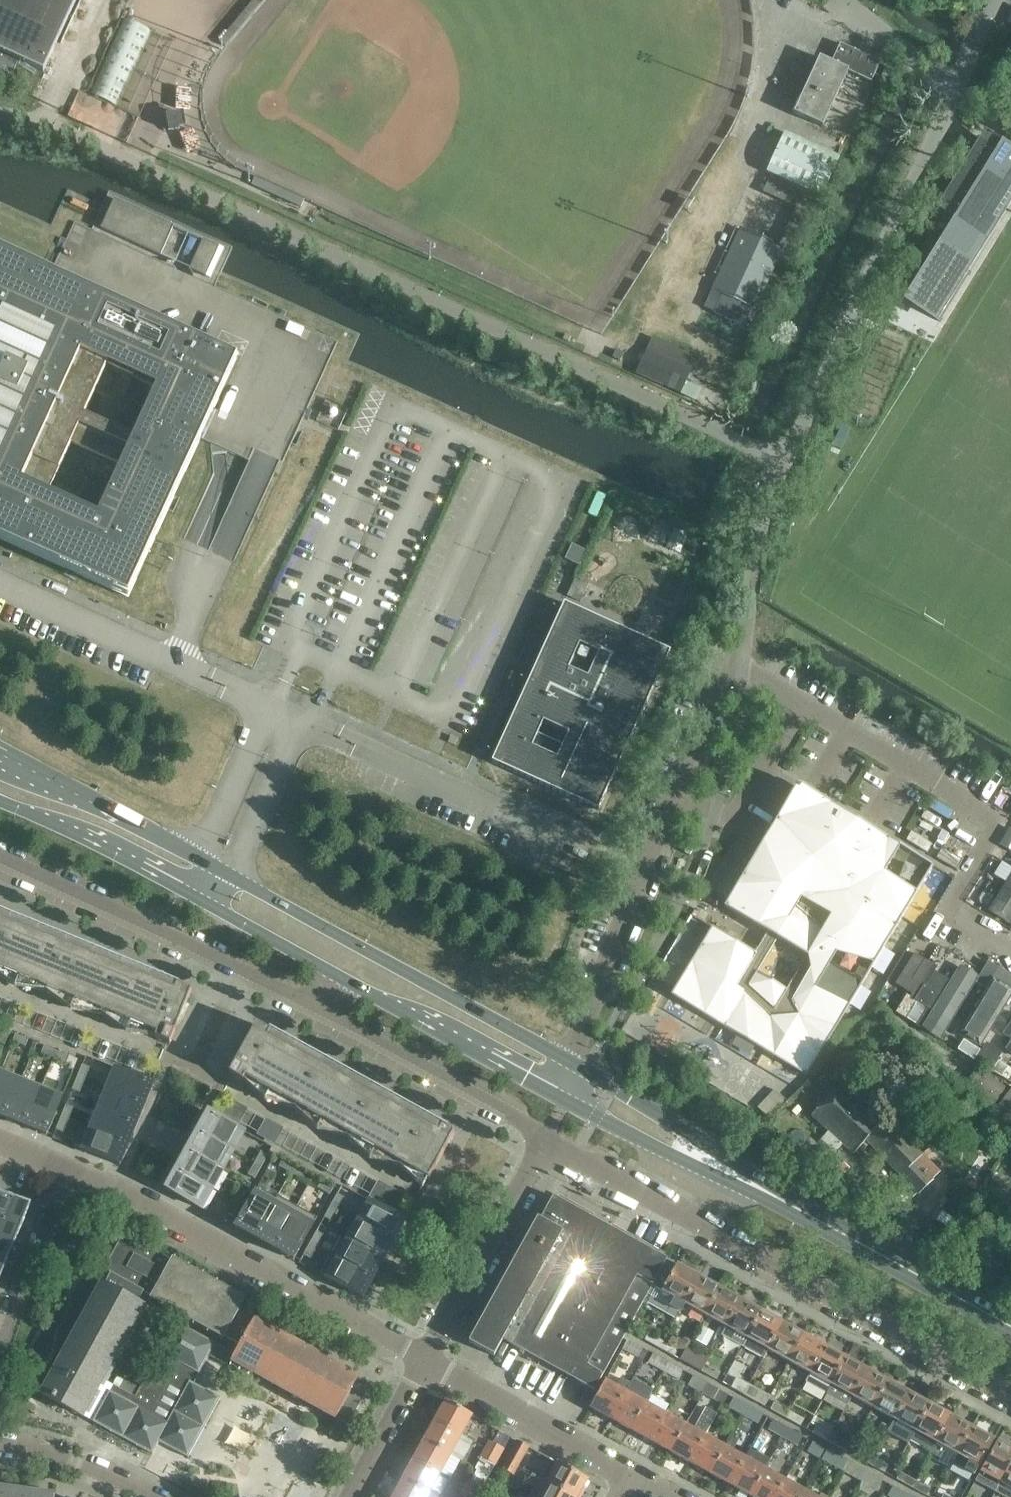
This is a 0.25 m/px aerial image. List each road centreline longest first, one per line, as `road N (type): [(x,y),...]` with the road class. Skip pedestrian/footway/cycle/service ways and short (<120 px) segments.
road 1 (primary): [(566,1061),(0,755)]
road 2 (residential): [(548,1143),(1010,1399)]
road 3 (unclassified): [(566,1061),(726,656)]
road 4 (unclassified): [(944,916),(994,822),(726,656)]
road 5 (residential): [(425,1360),(73,1169)]
road 6 (primary): [(0,802),(344,978)]
road 7 (primary): [(793,1208),(566,1061)]
road 8 (primary): [(553,1092),(793,1208)]
road 9 (residential): [(548,1143),(324,1018)]
road 10 (residential): [(230,965),(0,853)]
road 11 (residential): [(548,1143),(425,1360)]
road 12 (primary): [(1010,1327),(793,1208)]
road 13 (residential): [(633,1476),(425,1360)]
road 14 (primary): [(344,978),(553,1092)]
road 15 (residential): [(0,1350),(73,1169)]
road 16 (residential): [(0,1440),(78,1462),(148,1496)]
road 17 (residential): [(425,1360),(348,1496)]

